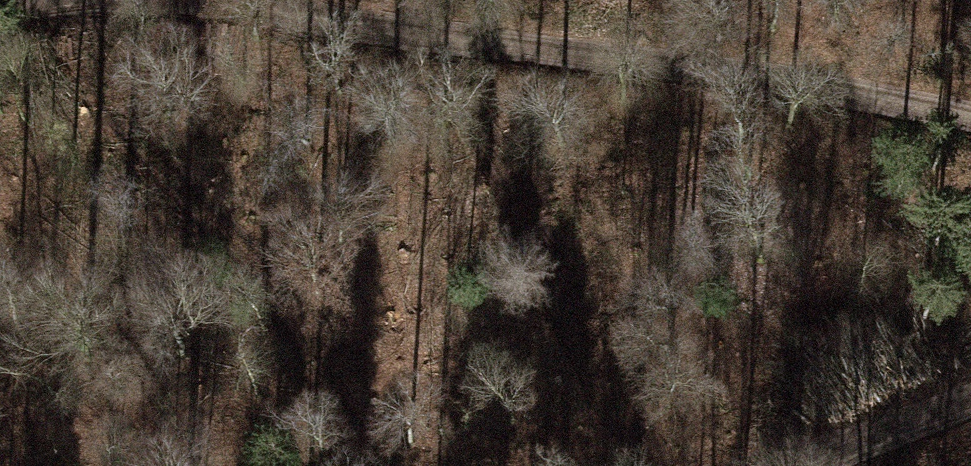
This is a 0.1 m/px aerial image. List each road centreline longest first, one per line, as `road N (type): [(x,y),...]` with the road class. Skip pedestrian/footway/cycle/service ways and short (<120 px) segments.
road 1 (track): [(970,134),(329,0)]
road 2 (track): [(794,465),(879,422),(970,390)]

